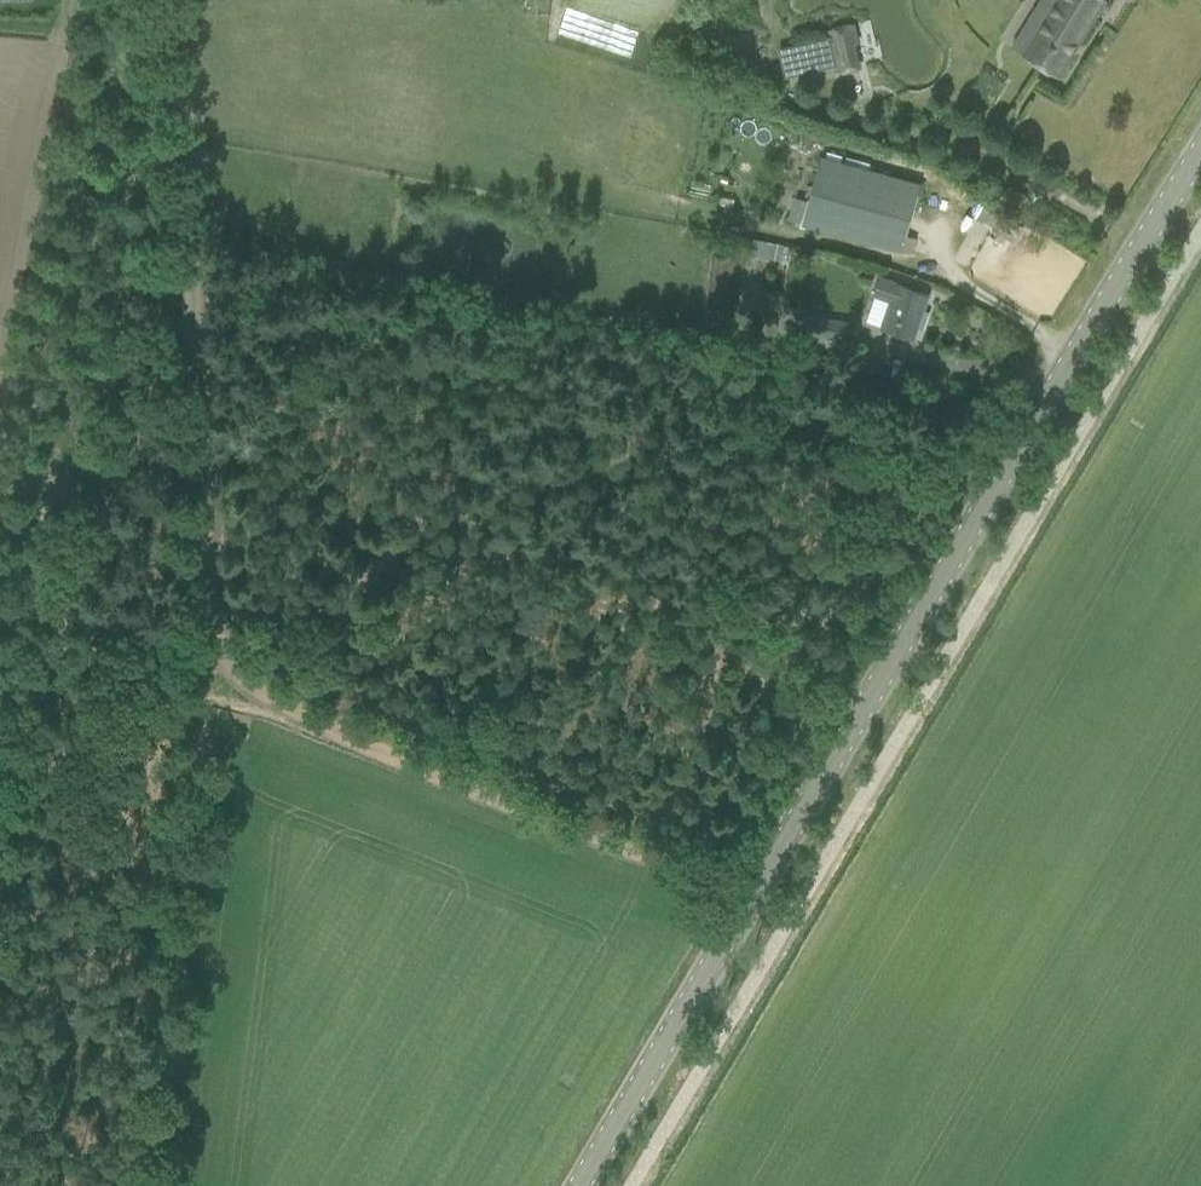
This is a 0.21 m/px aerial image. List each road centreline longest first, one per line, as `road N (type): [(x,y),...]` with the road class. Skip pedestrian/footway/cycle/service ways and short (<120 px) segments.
road 1 (tertiary): [(586,1185),(1200,163)]
road 2 (track): [(752,917),(419,762),(284,683),(223,564),(189,329)]
road 3 (track): [(189,329),(118,478),(82,624),(0,761)]
road 4 (track): [(189,329),(171,0)]
road 5 (track): [(264,644),(77,634)]

